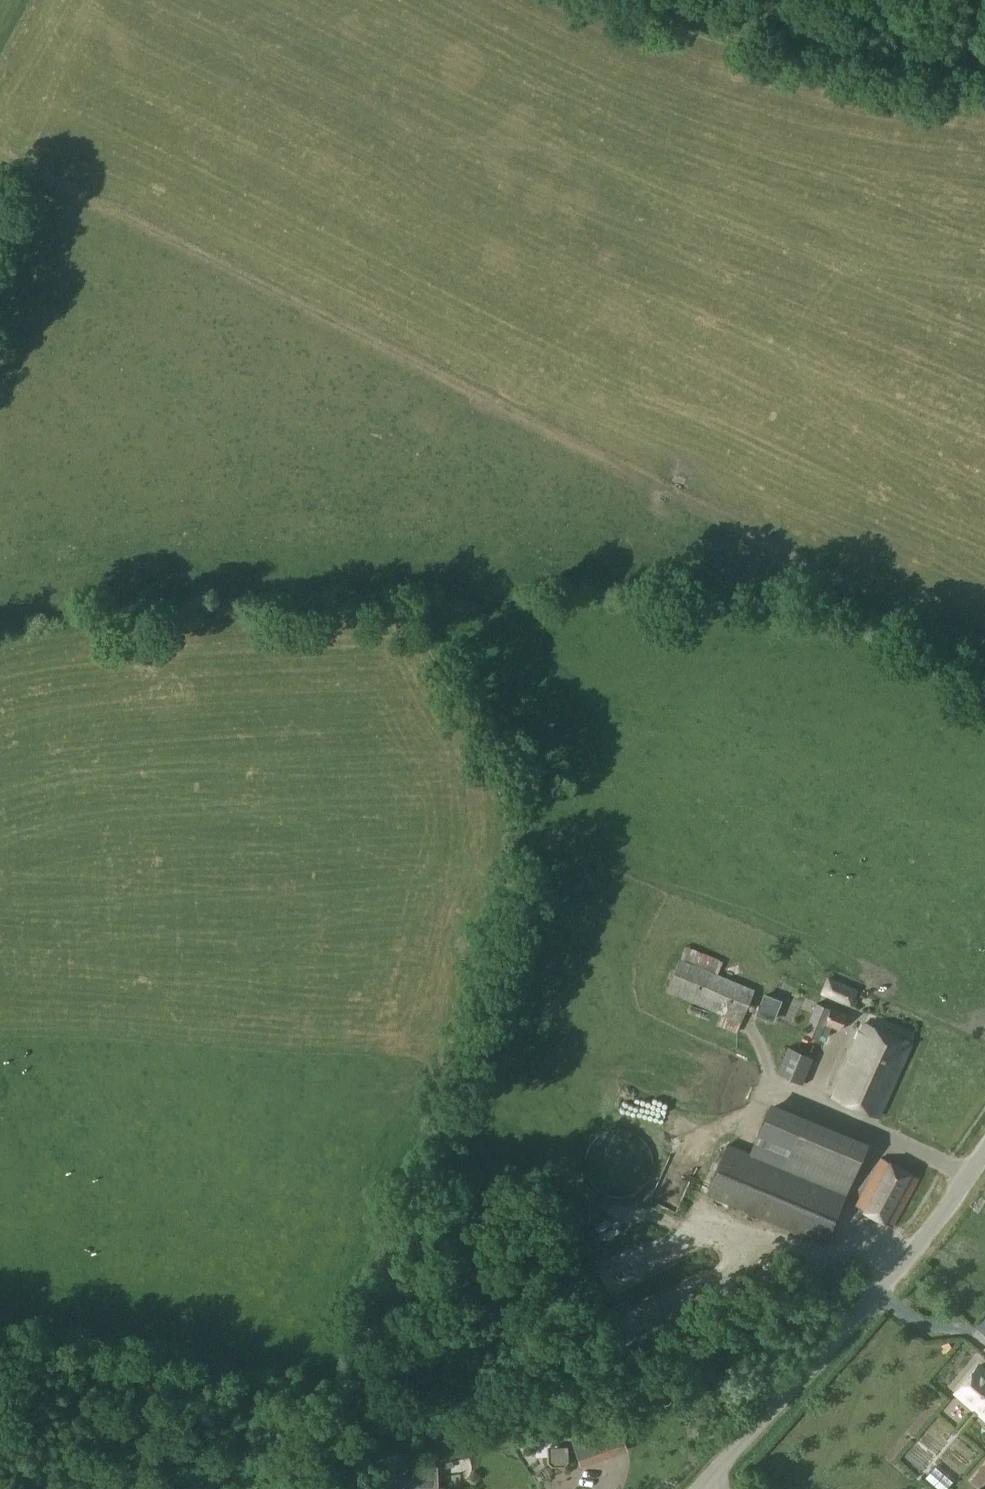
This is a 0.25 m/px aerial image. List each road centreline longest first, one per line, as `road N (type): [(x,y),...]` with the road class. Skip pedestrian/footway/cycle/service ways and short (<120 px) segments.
road 1 (track): [(0,159),(921,625),(984,645)]
road 2 (unclassified): [(714,1473),(862,1314),(984,1158)]

